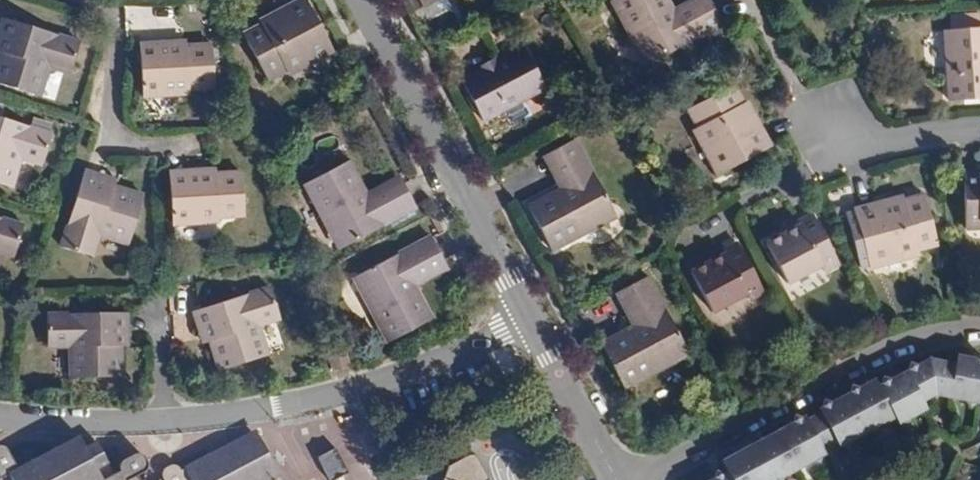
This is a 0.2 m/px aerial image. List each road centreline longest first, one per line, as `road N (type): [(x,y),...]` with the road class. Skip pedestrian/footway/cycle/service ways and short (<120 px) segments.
road 1 (residential): [(165,422),(351,391),(532,321)]
road 2 (residential): [(644,479),(906,347),(979,330)]
road 3 (residential): [(532,321),(358,0)]
road 4 (residential): [(189,142),(128,144),(113,137),(107,125),(113,29),(75,0)]
road 5 (residential): [(616,479),(532,321)]
road 6 (residential): [(817,116),(841,139),(883,143),(979,129)]
road 7 (residential): [(0,416),(165,422)]
road 8 (residential): [(165,422),(160,296)]

